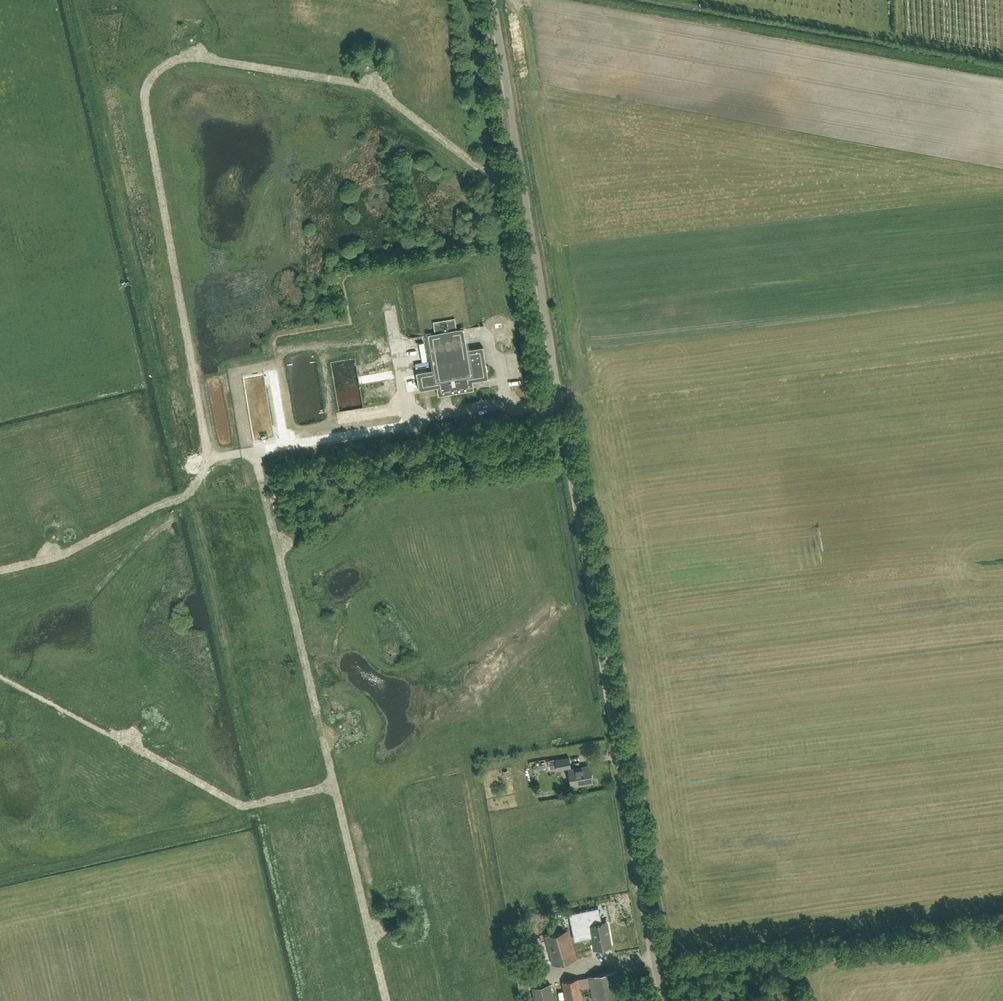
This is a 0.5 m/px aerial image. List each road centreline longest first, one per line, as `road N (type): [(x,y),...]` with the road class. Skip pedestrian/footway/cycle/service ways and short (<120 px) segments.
road 1 (unclassified): [(665,1000),(642,905),(491,0)]

